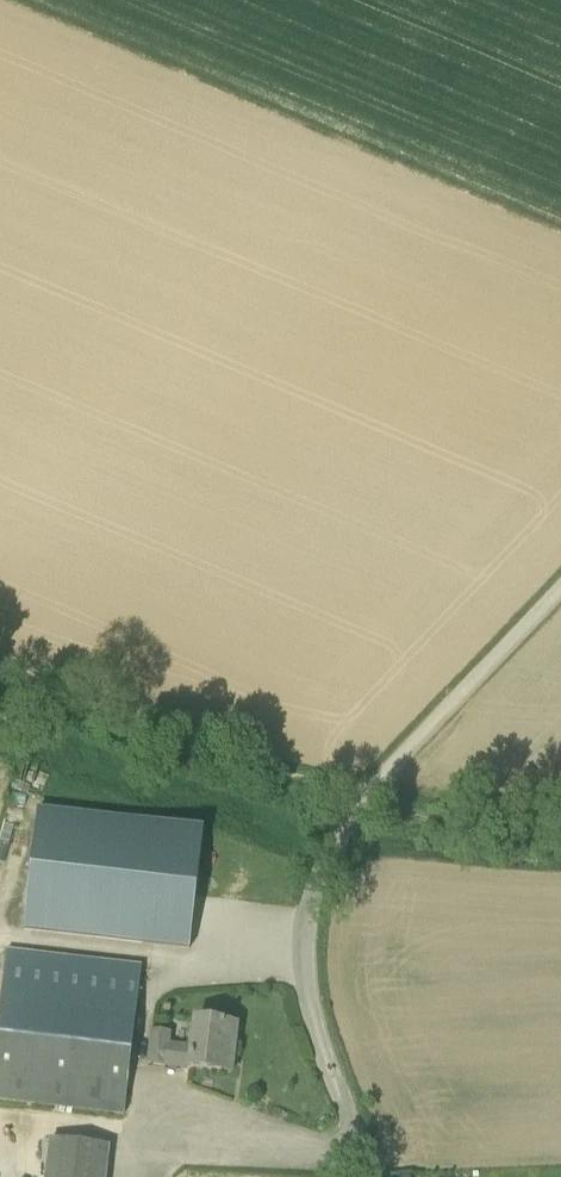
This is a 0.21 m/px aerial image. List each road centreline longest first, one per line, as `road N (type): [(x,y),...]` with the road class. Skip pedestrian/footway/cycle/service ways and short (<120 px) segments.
road 1 (unclassified): [(371,1176),(306,989),(304,941),(316,881),(358,812),(560,589)]

